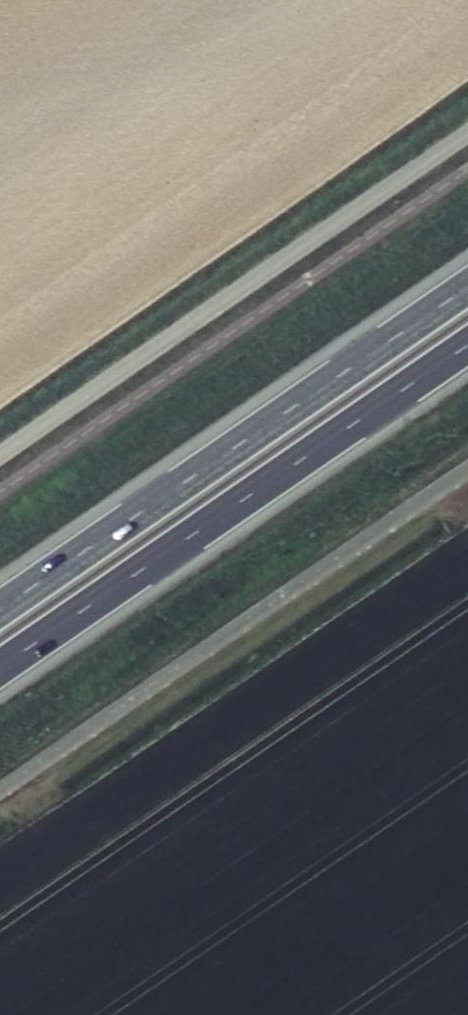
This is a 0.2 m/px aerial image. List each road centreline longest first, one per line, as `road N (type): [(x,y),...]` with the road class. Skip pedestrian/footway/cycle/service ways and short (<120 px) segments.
road 1 (trunk): [(0,667),(467,344)]
road 2 (trunk): [(467,287),(0,608)]

